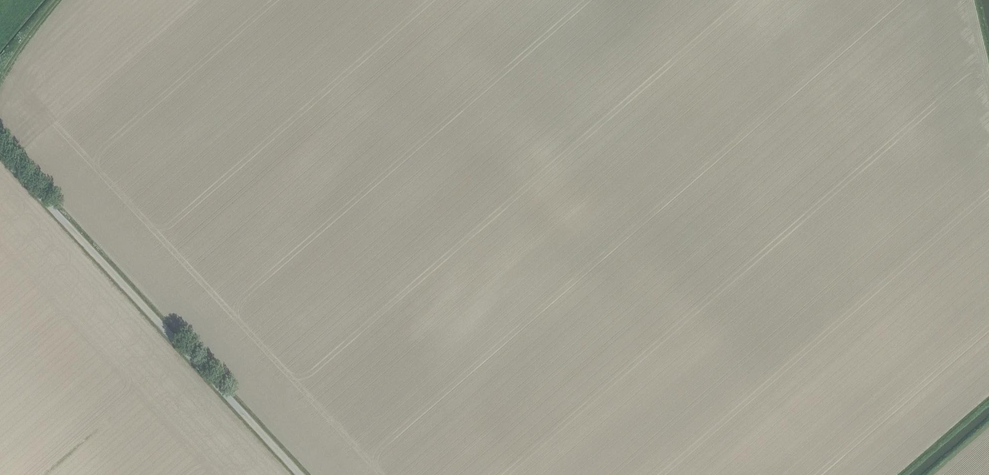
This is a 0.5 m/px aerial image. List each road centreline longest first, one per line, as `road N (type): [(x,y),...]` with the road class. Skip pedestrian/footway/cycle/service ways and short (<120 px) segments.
road 1 (unclassified): [(302,474),(0,151)]

